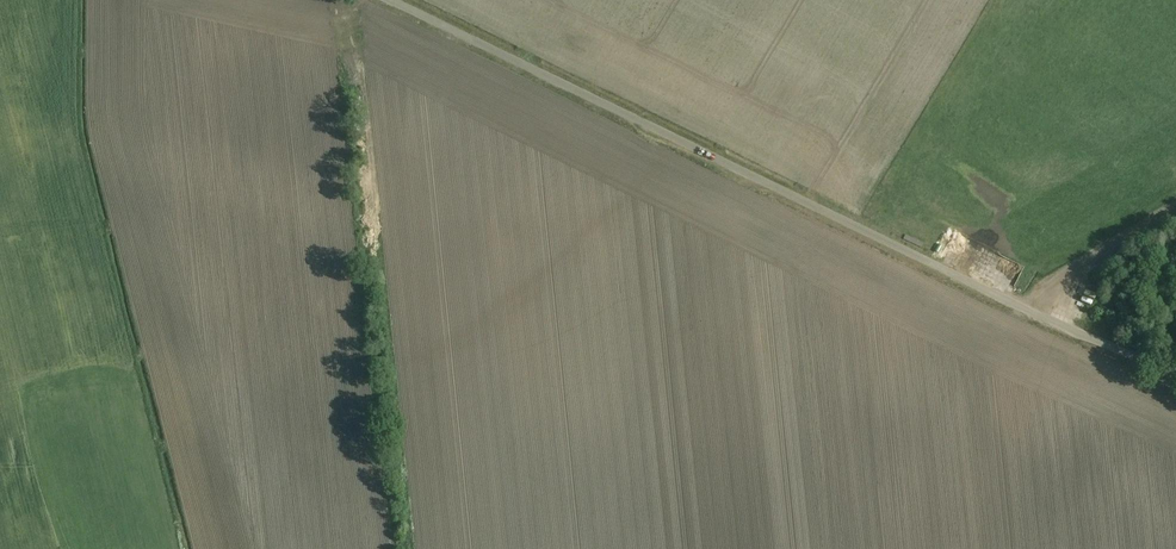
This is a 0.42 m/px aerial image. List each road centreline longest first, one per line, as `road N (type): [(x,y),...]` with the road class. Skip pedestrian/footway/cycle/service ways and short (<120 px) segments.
road 1 (unclassified): [(1175,374),(390,0)]
road 2 (track): [(359,0),(413,548)]
road 3 (track): [(1042,313),(1082,267),(1175,213)]

